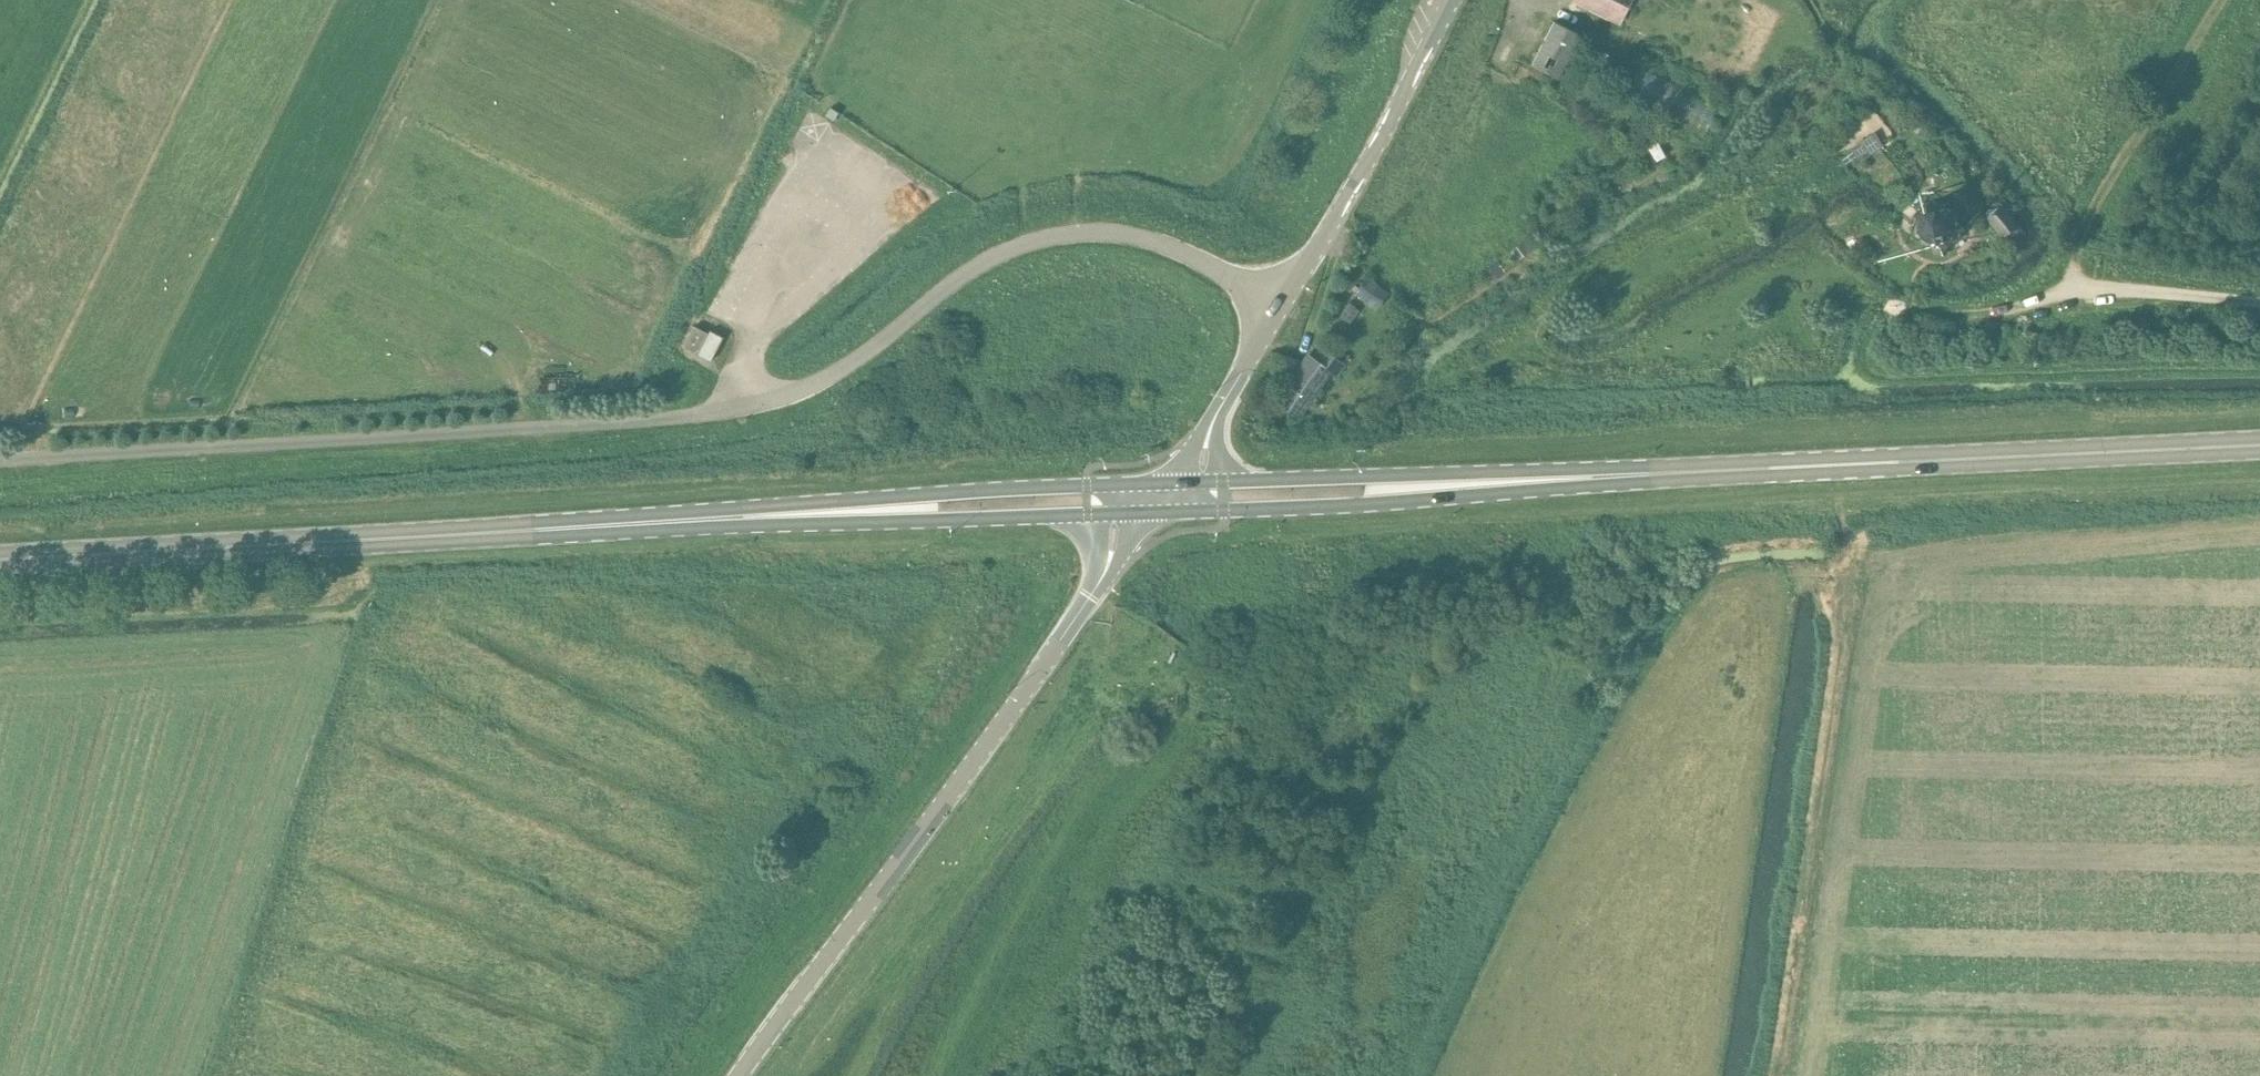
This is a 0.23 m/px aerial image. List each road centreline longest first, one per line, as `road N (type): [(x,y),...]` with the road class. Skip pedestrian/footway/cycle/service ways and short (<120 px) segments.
road 1 (unclassified): [(0,461),(739,409),(844,369),(985,262),(1064,235),(1148,240),(1277,306)]
road 2 (tertiary): [(740,1075),(1147,513)]
road 3 (primary): [(1168,482),(941,493),(524,531)]
road 4 (primary): [(524,531),(1147,513)]
road 5 (primary): [(2259,446),(1650,474)]
road 6 (primary): [(524,531),(0,559)]
road 7 (primary): [(1147,513),(1367,506),(1650,474)]
road 8 (primary): [(1650,474),(1168,482)]
road 9 (tertiary): [(1277,306),(1323,238),(1451,0)]
road 10 (unclassified): [(2259,303),(2085,288),(1965,318),(1922,314)]
road 11 (tertiary): [(1168,482),(1277,306)]

